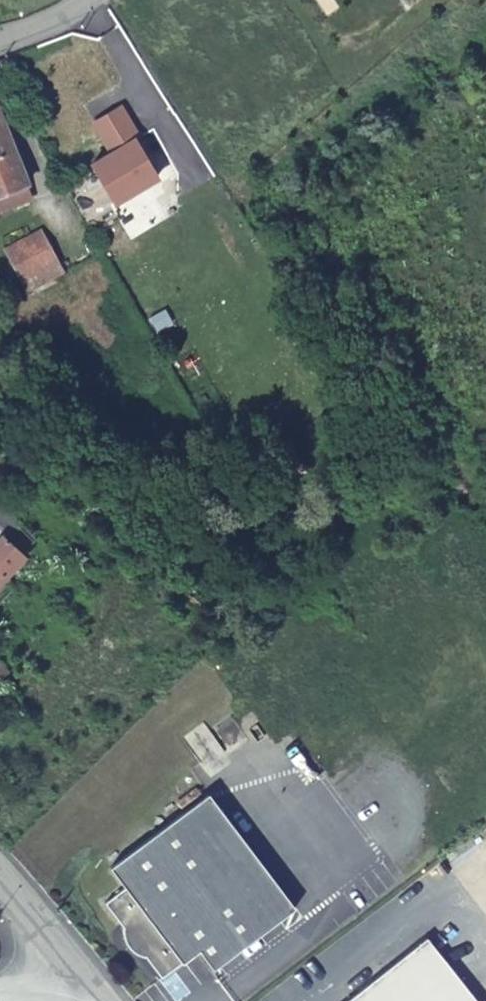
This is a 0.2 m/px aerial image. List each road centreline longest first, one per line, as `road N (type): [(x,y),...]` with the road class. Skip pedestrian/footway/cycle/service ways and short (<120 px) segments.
road 1 (unclassified): [(101,1000),(0,882)]

